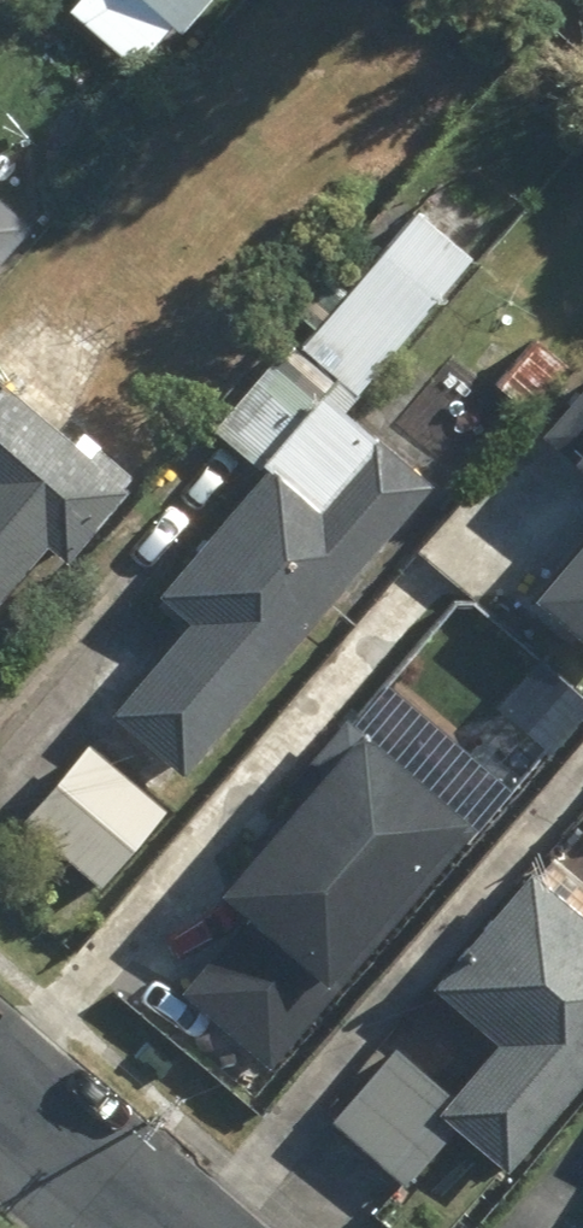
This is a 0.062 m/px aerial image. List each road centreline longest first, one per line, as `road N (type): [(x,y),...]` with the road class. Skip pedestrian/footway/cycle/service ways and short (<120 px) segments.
road 1 (residential): [(0,1093),(158,1227)]

